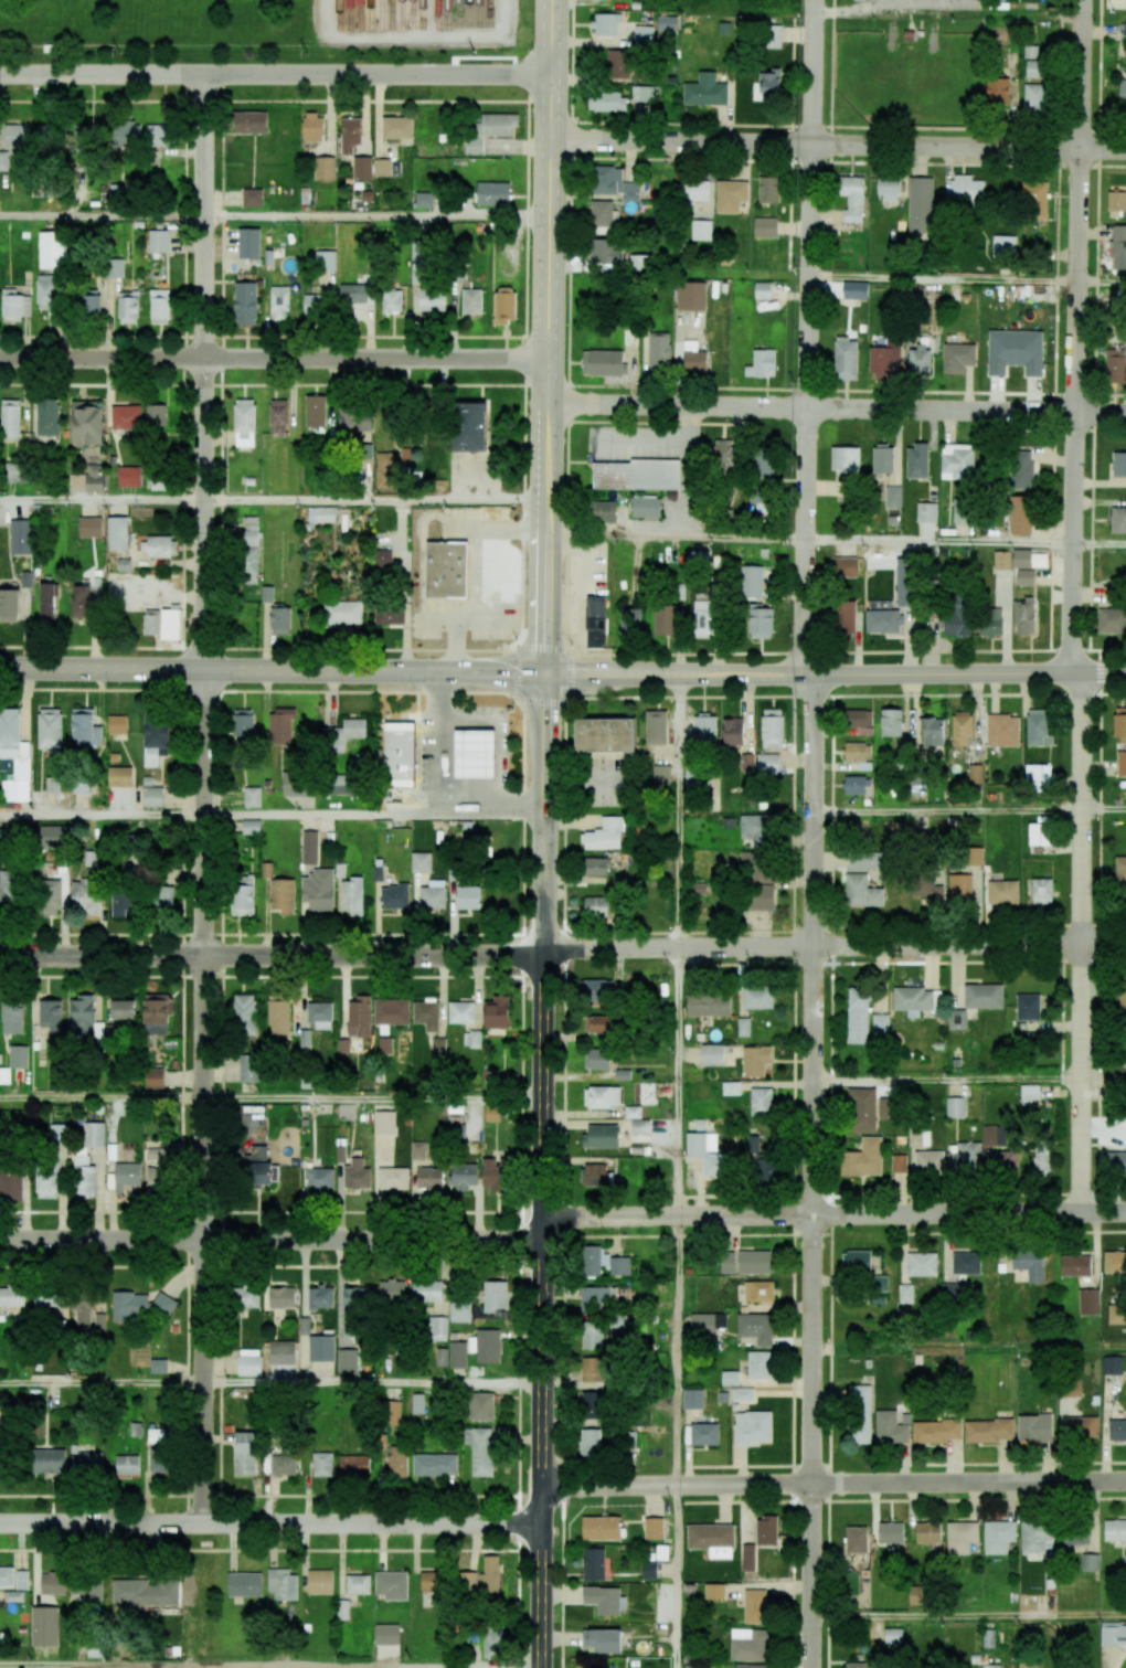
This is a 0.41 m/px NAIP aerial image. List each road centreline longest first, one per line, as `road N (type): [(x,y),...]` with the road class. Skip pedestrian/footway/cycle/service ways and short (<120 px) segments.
road 1 (secondary): [(541,1667),(545,672)]
road 2 (residential): [(812,1667),(815,676)]
road 3 (residential): [(203,1523),(204,671)]
road 4 (residential): [(804,676),(816,0)]
road 5 (residential): [(1072,673),(1083,0)]
road 6 (secondary): [(545,672),(552,75)]
road 7 (residential): [(204,671),(204,75)]
road 8 (residential): [(541,1487),(1125,1481)]
road 9 (residential): [(542,1218),(1125,1213)]
road 10 (residential): [(543,949),(1125,943)]
road 11 (residential): [(549,404),(1125,414)]
road 12 (residential): [(551,140),(1125,151)]
road 13 (residential): [(0,359),(549,359)]
road 14 (residential): [(0,956),(543,956)]
road 15 (residential): [(0,1240),(542,1240)]
road 16 (residential): [(1081,1213),(1083,672)]
road 17 (residential): [(0,1523),(541,1523)]
road 18 (residential): [(204,75),(552,75)]
road 19 (secondary): [(1125,672),(804,676)]
road 20 (secondary): [(804,676),(545,672)]
road 21 (secondary): [(416,672),(204,671)]
road 22 (secondary): [(204,671),(0,669)]
road 23 (residential): [(0,74),(204,75)]
road 24 (secondary): [(545,672),(416,672)]

